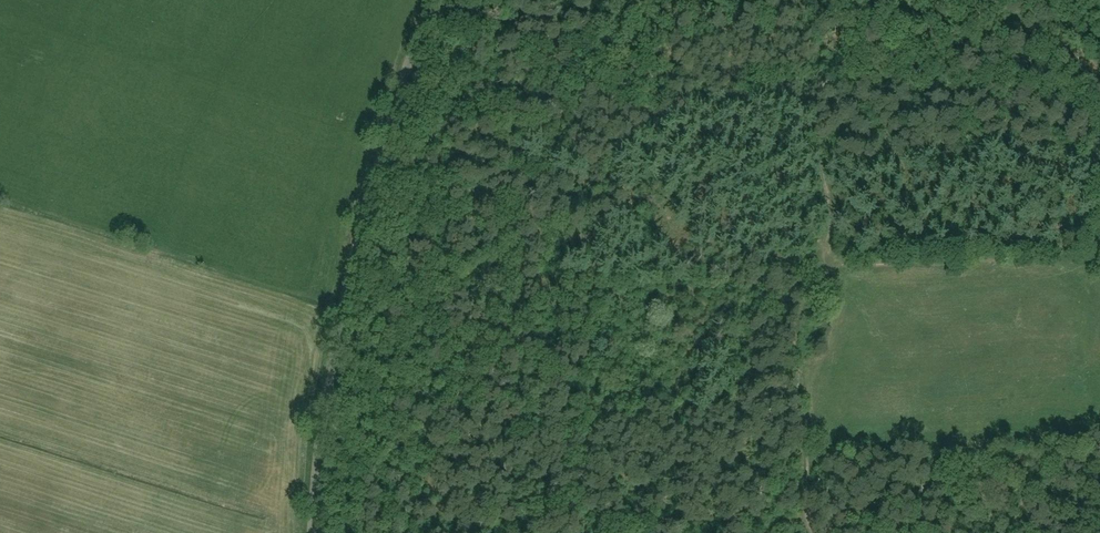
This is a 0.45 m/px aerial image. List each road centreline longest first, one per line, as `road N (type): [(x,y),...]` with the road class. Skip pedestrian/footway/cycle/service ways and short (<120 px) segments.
road 1 (unclassified): [(309,532),(350,269),(387,125),(436,0)]

